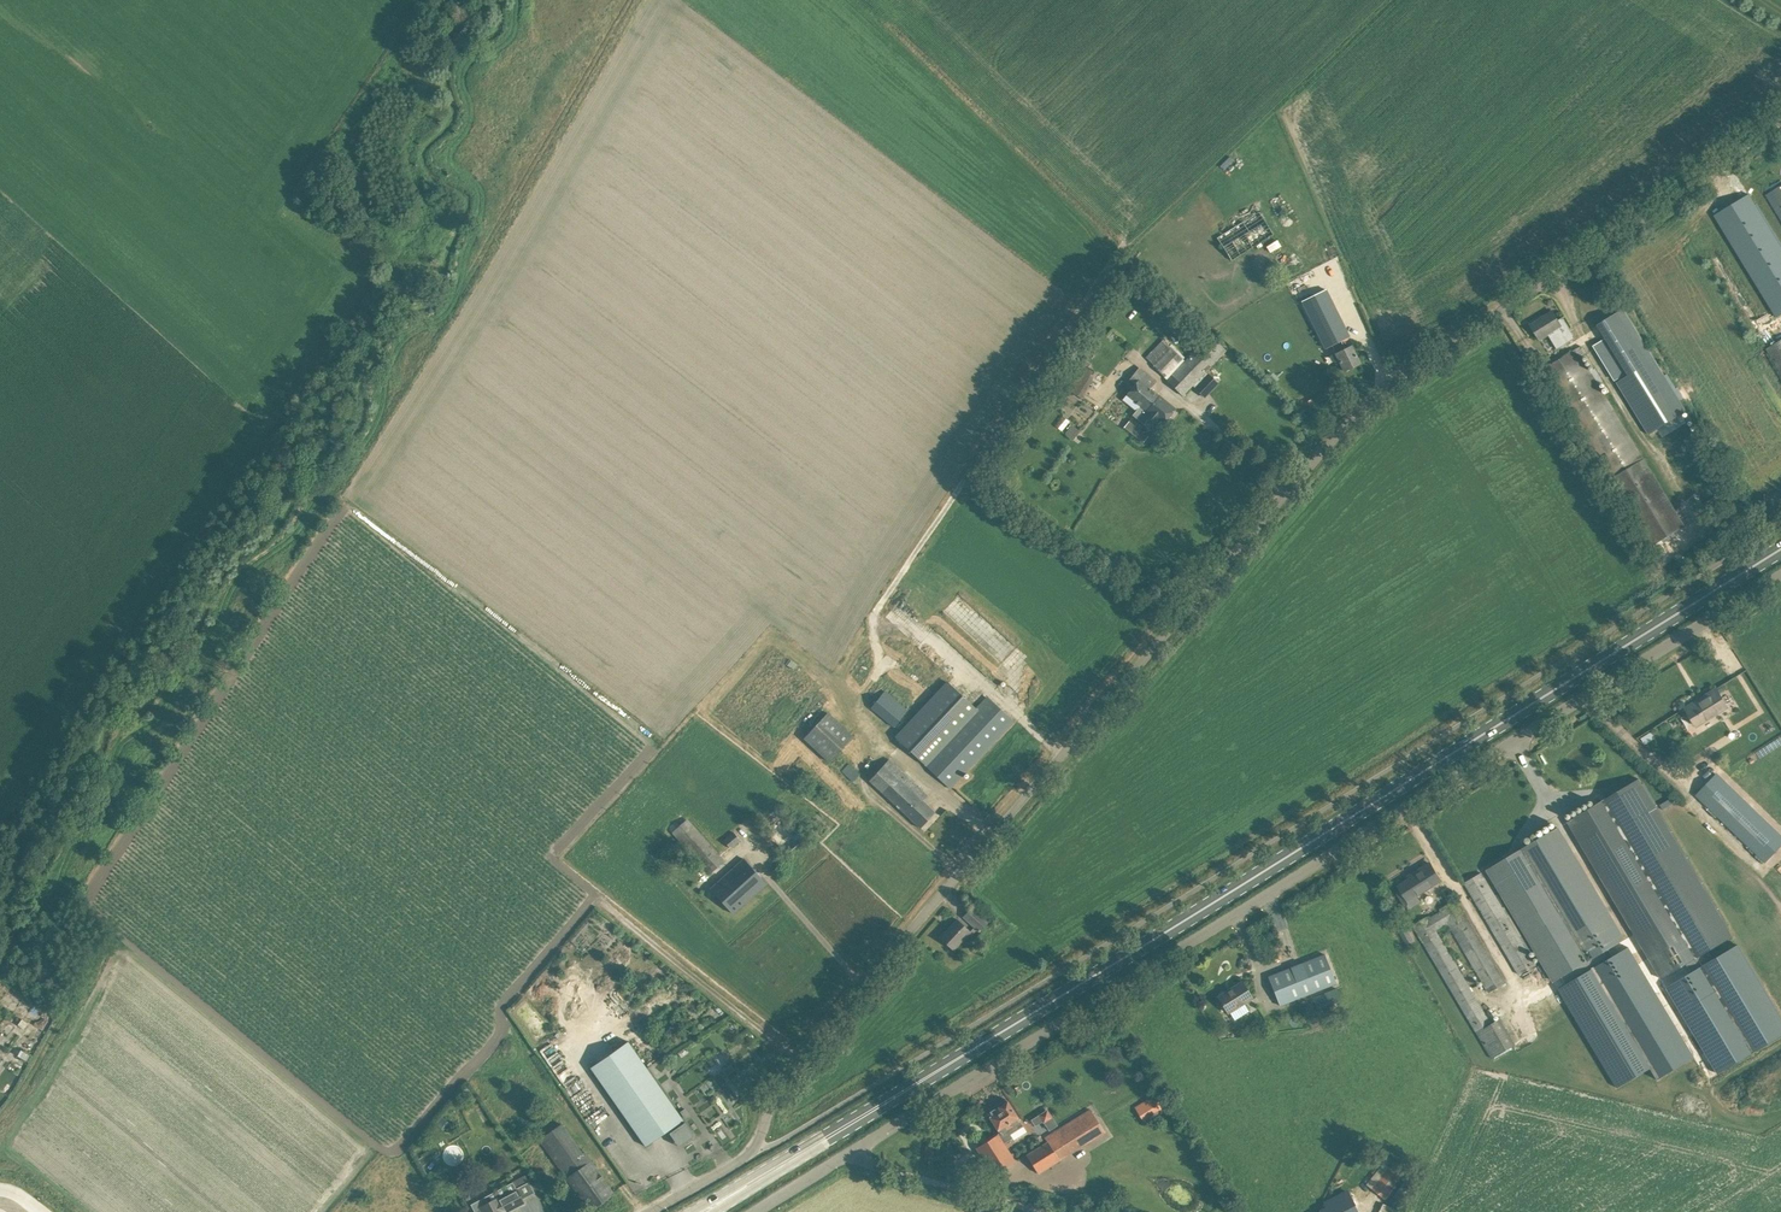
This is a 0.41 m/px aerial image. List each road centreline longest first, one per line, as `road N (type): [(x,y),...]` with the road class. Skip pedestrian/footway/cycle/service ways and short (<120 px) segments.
road 1 (unclassified): [(1780,124),(1369,403),(782,1085),(755,1149),(650,1211)]
road 2 (primary): [(702,1211),(1780,551)]
road 3 (unclassified): [(844,1156),(1780,577)]
road 4 (track): [(857,709),(879,678),(872,619),(1117,253)]
road 5 (unclassified): [(1034,1211),(844,1156)]

